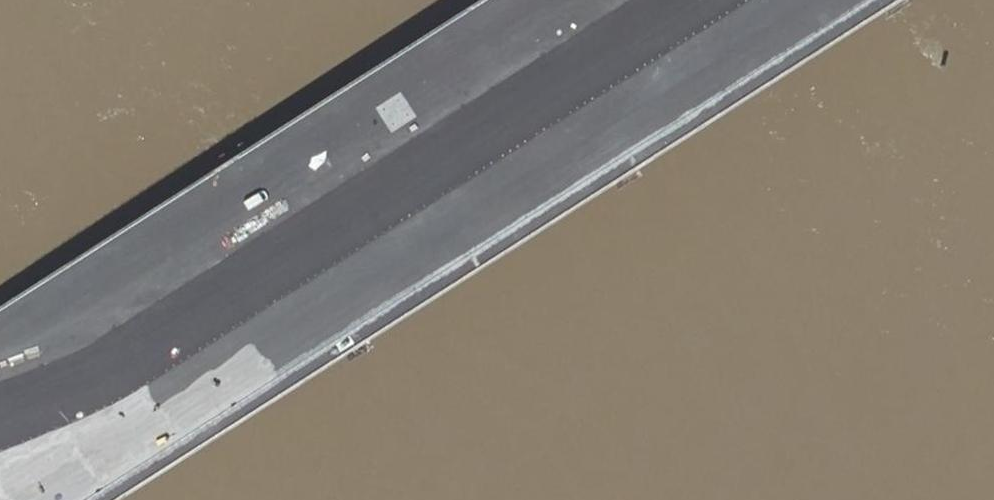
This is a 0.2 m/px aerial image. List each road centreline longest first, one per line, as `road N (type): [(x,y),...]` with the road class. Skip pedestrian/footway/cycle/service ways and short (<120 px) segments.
road 1 (secondary): [(45,499),(831,0)]
road 2 (secondary): [(784,0),(140,414),(0,477)]

